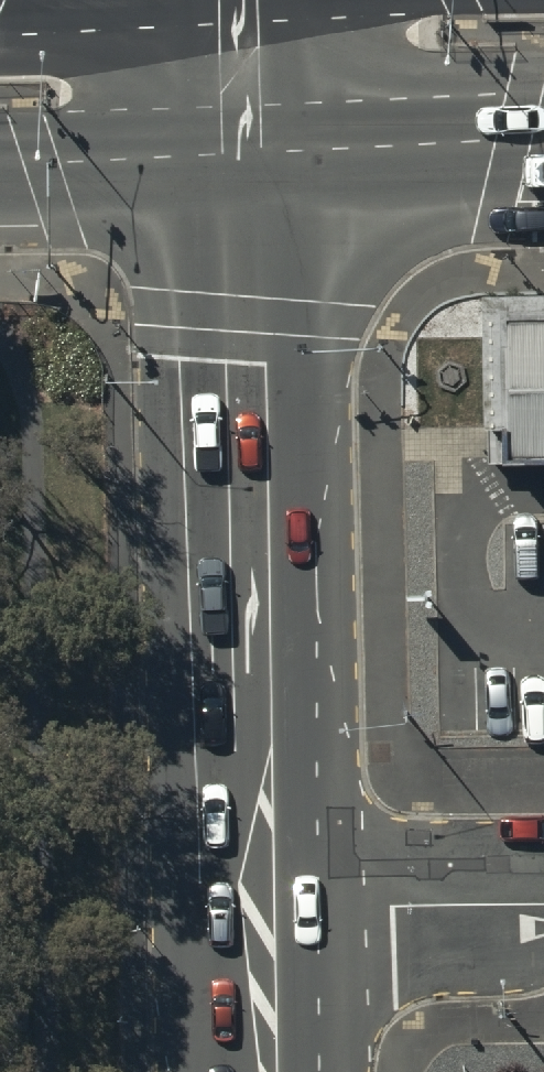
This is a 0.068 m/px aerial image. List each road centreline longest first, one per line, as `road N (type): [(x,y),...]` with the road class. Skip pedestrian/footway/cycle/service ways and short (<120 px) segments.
road 1 (secondary): [(243,152),(266,909)]
road 2 (trunk): [(543,139),(243,152)]
road 3 (unclassified): [(266,909),(543,905)]
road 4 (trunk): [(243,152),(0,163)]
road 5 (secondary): [(266,909),(270,1071)]
road 6 (secondary): [(239,0),(243,152)]

